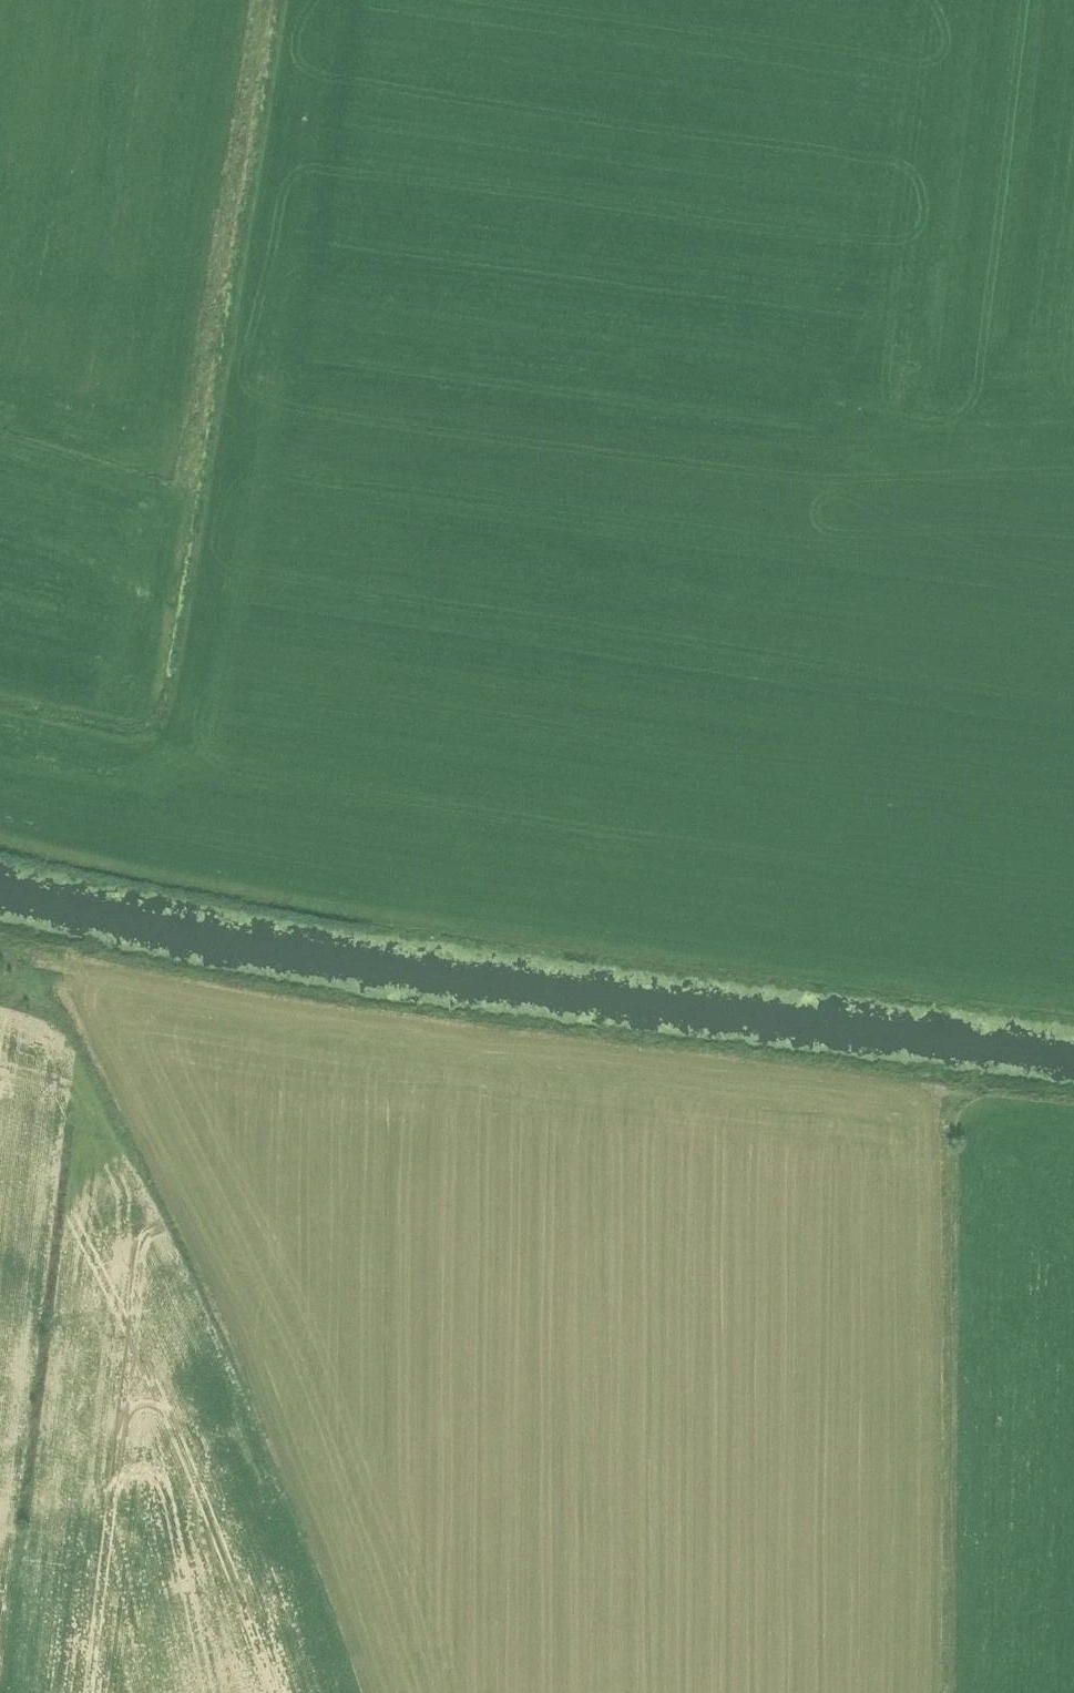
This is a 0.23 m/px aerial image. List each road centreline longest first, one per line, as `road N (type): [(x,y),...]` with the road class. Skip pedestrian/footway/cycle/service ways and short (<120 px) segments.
road 1 (track): [(1073,416),(882,422)]

